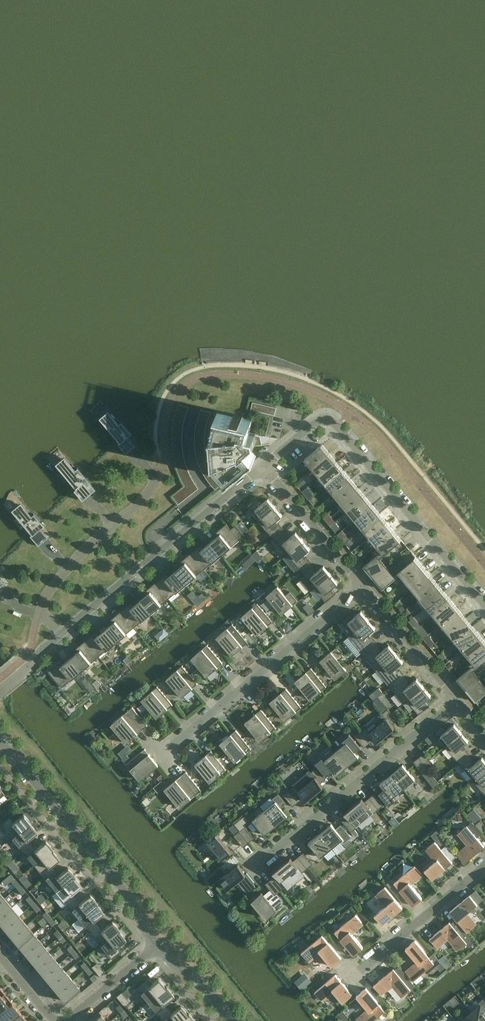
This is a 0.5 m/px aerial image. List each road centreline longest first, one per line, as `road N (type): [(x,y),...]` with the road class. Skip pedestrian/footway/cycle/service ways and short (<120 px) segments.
road 1 (residential): [(0,690),(264,462)]
road 2 (residential): [(484,604),(335,416),(317,418),(264,462)]
road 3 (tertiary): [(164,932),(0,740)]
road 4 (residential): [(263,856),(456,696)]
road 5 (residential): [(172,741),(361,579)]
road 6 (residential): [(360,969),(484,866)]
road 7 (residential): [(361,579),(264,462)]
road 8 (residential): [(456,696),(361,579)]
road 9 (residential): [(67,1020),(164,932)]

